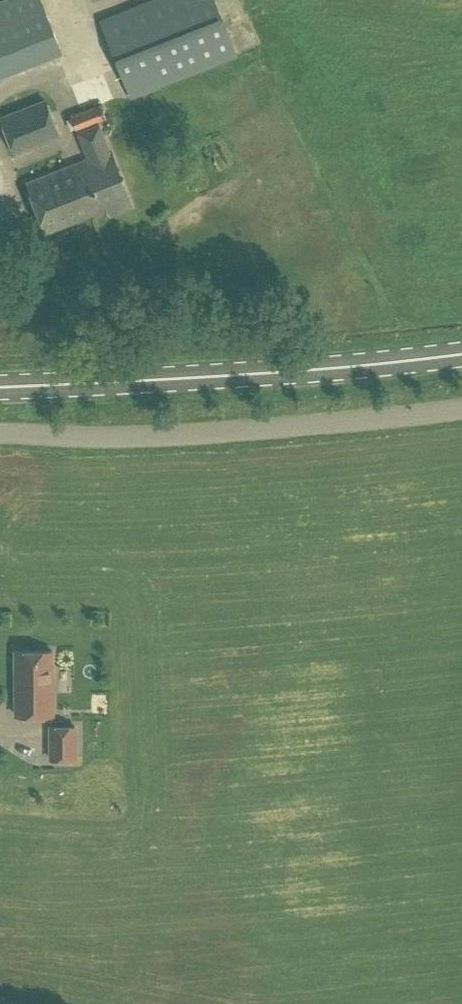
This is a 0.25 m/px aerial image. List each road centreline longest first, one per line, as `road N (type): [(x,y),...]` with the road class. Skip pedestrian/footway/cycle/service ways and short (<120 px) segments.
road 1 (primary): [(0,388),(461,354)]
road 2 (unclassified): [(461,411),(251,431),(0,434)]

